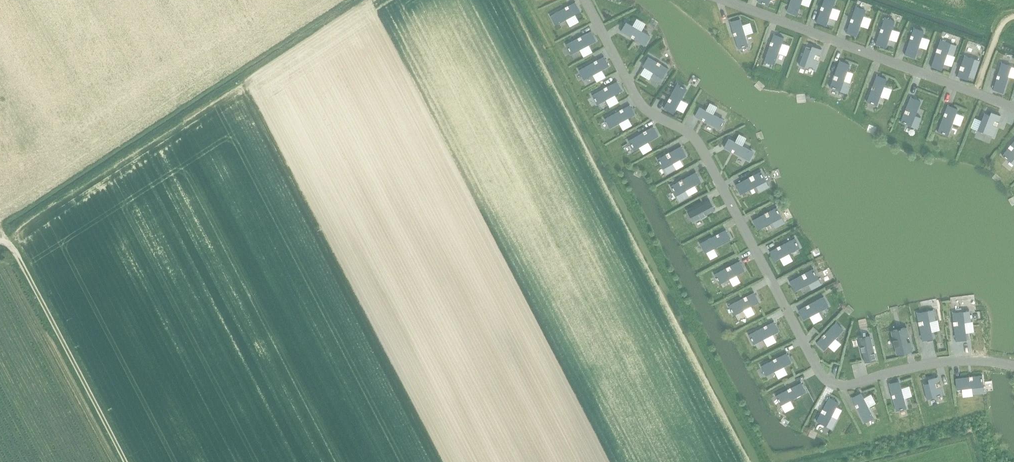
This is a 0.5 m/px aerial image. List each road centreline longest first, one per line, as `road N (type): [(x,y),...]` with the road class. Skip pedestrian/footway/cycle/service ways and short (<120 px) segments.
road 1 (residential): [(587,0),(636,95),(702,147),(833,383),(931,361),(1013,364)]
road 2 (residential): [(1013,108),(724,0)]

